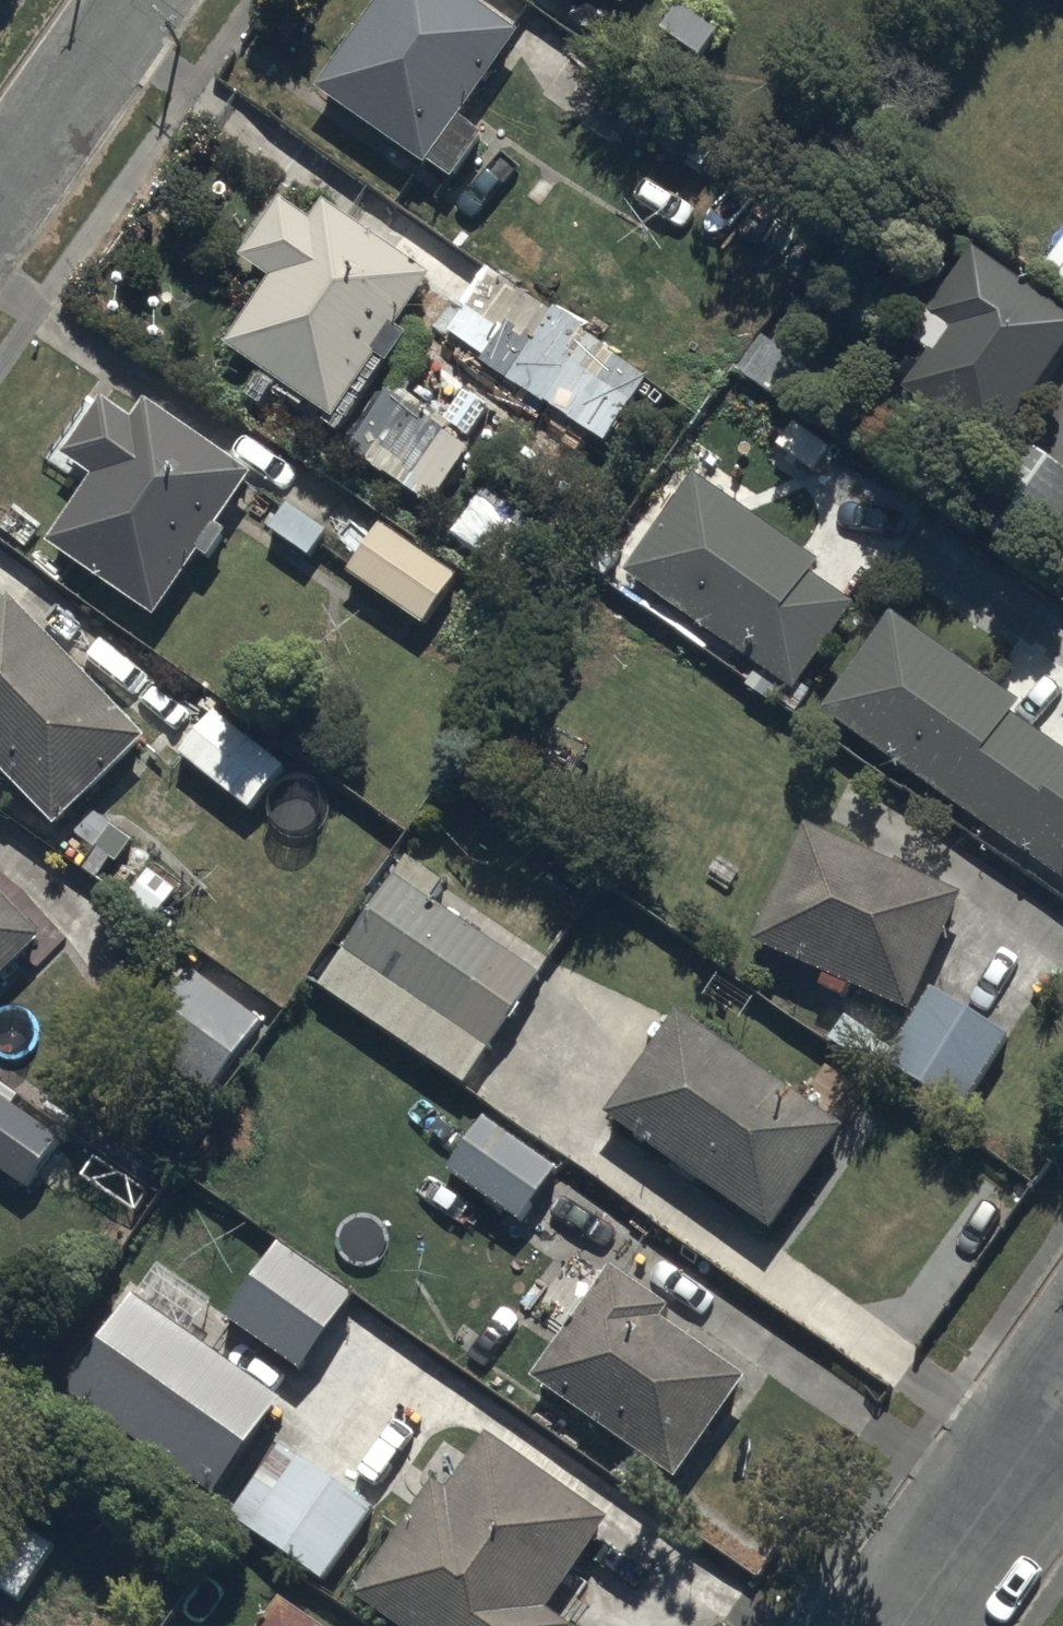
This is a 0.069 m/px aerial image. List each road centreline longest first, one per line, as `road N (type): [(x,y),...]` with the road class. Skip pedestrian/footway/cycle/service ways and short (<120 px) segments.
road 1 (residential): [(904,1625),(1062,1395)]
road 2 (residential): [(0,192),(136,0)]

